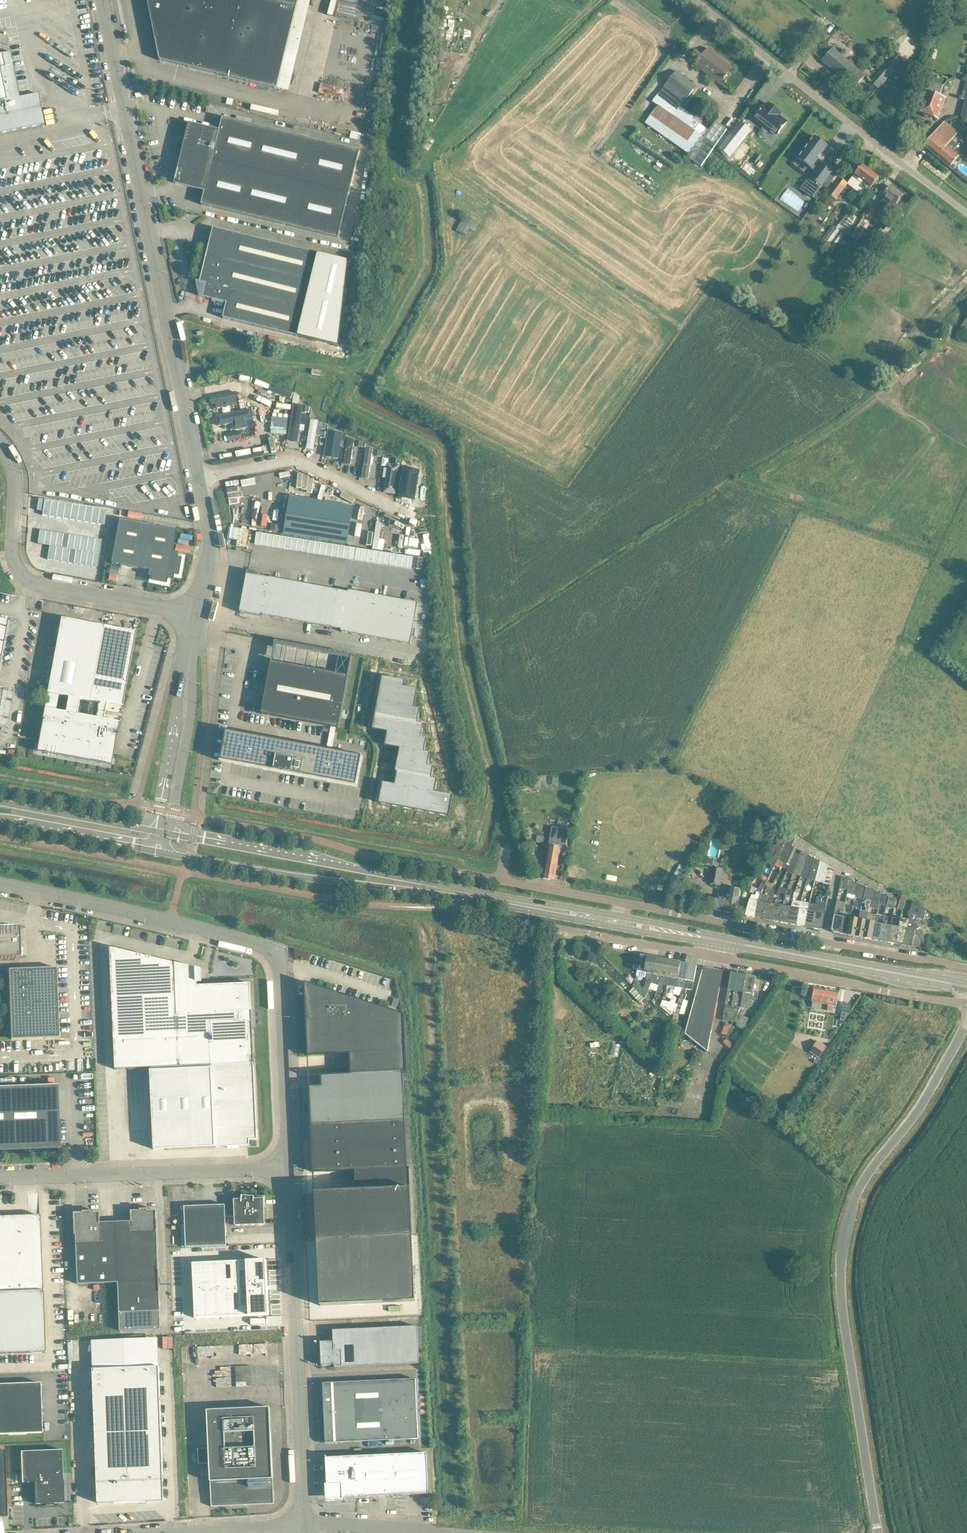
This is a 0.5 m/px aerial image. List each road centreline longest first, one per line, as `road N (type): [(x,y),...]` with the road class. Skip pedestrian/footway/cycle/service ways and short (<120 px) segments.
road 1 (unclassified): [(879,1532),(841,1286),(844,1241),(864,1184),(966,1024)]
road 2 (unclassified): [(288,1167),(278,954),(0,884)]
road 3 (unclassified): [(199,479),(104,0)]
road 4 (primary): [(159,853),(619,928)]
road 5 (primary): [(621,917),(172,835)]
road 6 (unclassified): [(304,1524),(288,1167)]
road 7 (residential): [(966,968),(623,903)]
road 8 (unclassified): [(966,213),(693,0)]
road 9 (unclassified): [(199,616),(25,577),(13,552),(15,477),(0,448)]
road 10 (unclassified): [(0,1179),(288,1167)]
road 11 (residential): [(716,957),(445,907)]
road 12 (primary): [(966,986),(718,940)]
road 13 (unclassified): [(199,479),(293,459),(414,516)]
road 14 (unclassified): [(172,835),(193,702),(191,648)]
road 15 (unclassified): [(191,648),(155,832)]
road 16 (residential): [(623,903),(453,871)]
road 17 (residential): [(884,991),(716,957)]
road 18 (unclassified): [(471,1532),(304,1524)]
road 19 (primary): [(0,823),(159,853)]
road 20 (primary): [(155,832),(0,803)]
road 21 (unclassified): [(199,616),(210,535),(199,479)]
road 22 (unclassified): [(166,1532),(304,1524)]

